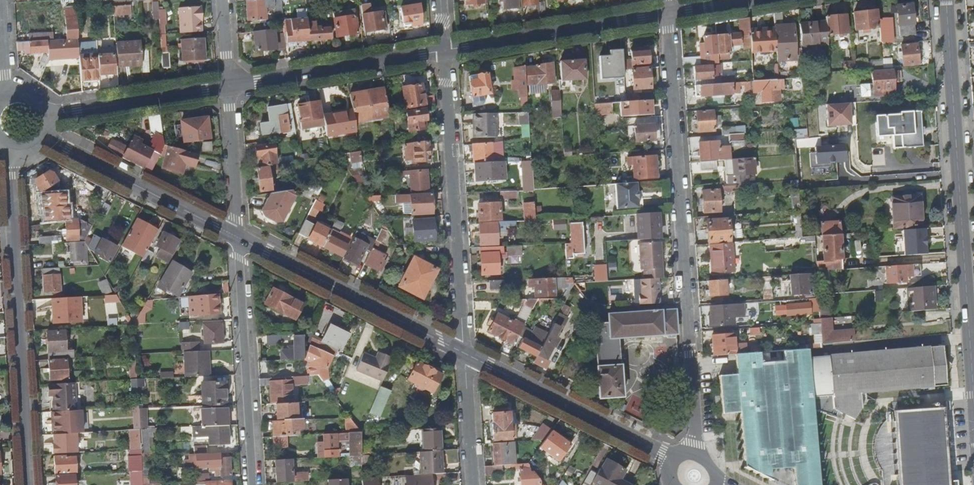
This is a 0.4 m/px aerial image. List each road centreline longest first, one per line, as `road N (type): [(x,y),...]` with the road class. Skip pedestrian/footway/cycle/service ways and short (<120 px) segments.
road 1 (residential): [(697,454),(666,15)]
road 2 (residential): [(946,0),(973,427)]
road 3 (residential): [(29,484),(13,148)]
road 4 (residential): [(442,52),(461,353)]
road 5 (residential): [(461,353),(235,238)]
road 6 (residential): [(235,238),(252,484)]
road 7 (residential): [(675,460),(461,353)]
road 8 (residential): [(442,52),(666,15)]
road 9 (residential): [(235,238),(42,137)]
road 10 (residential): [(228,87),(442,52)]
road 11 (residential): [(45,115),(228,87)]
road 12 (residential): [(228,87),(235,238)]
road 13 (residential): [(461,353),(471,484)]

